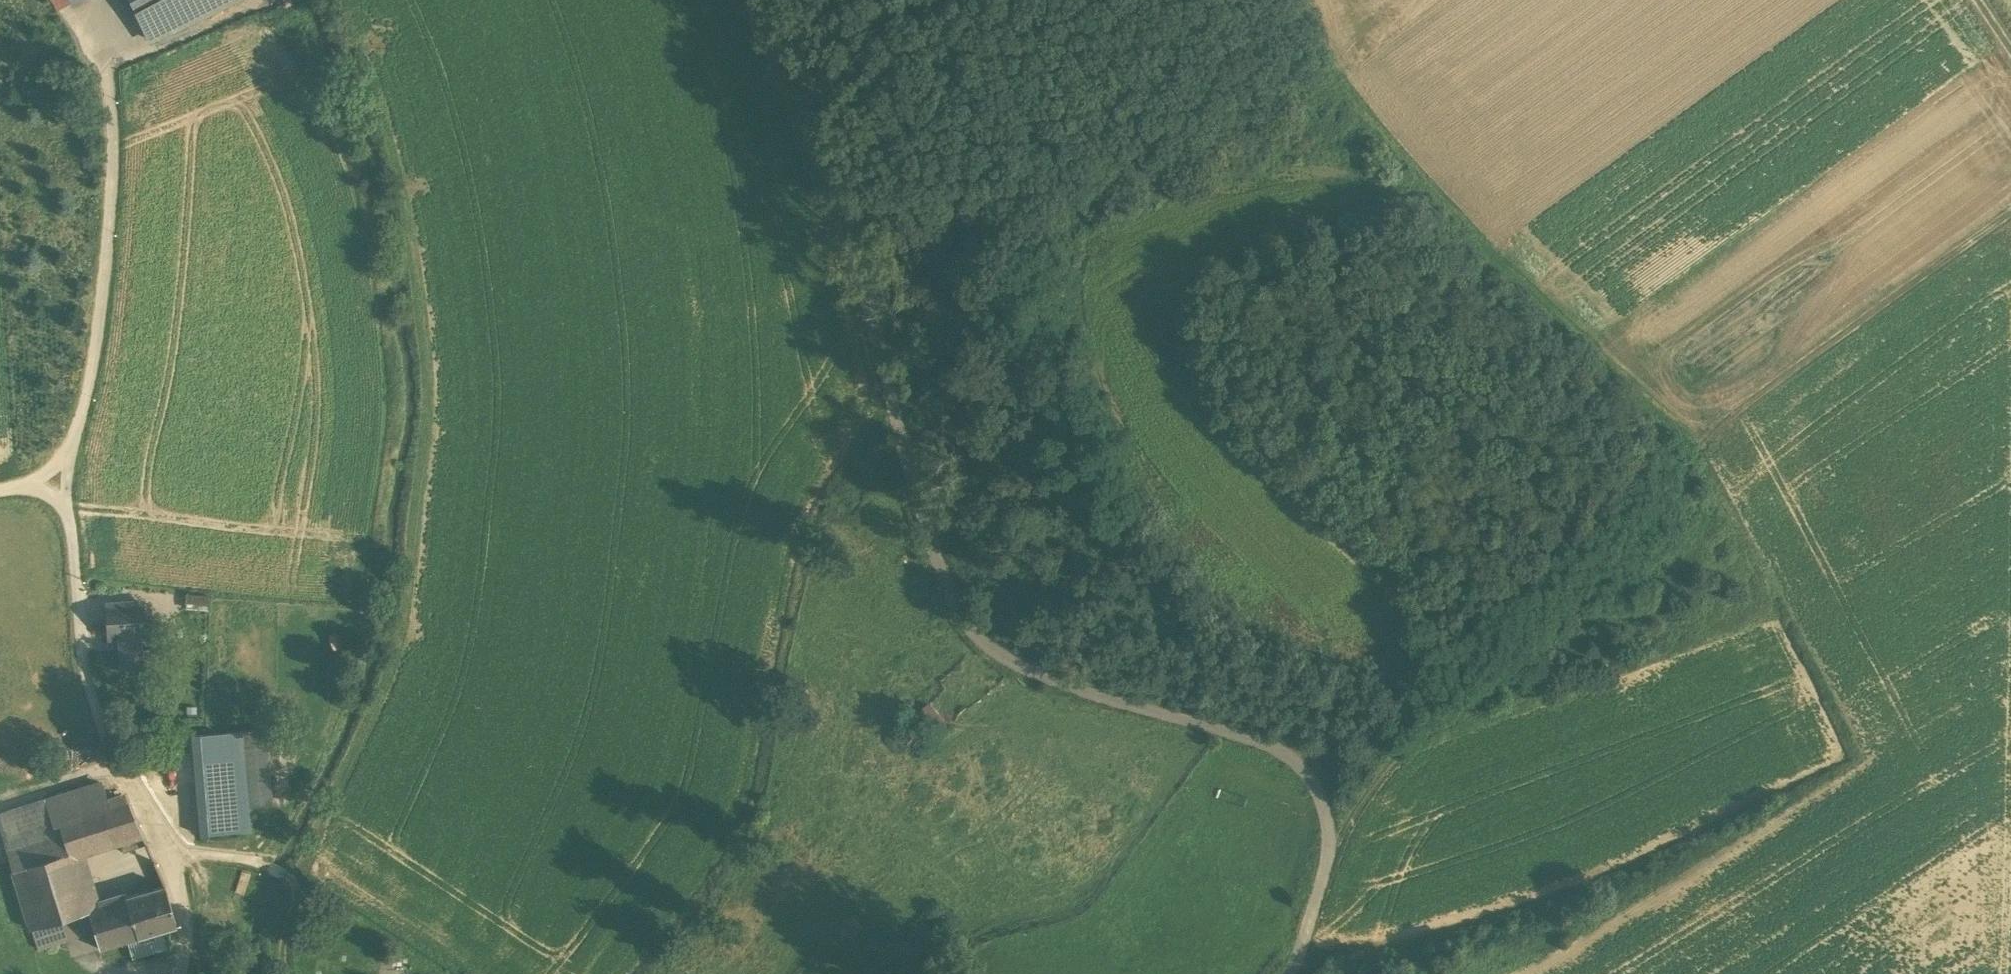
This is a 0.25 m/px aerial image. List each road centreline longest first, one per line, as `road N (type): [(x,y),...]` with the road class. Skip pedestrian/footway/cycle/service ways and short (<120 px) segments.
road 1 (track): [(759,0),(834,148),(912,500),(956,614),(1012,667),(1301,762),(1321,785),(1337,850)]
road 2 (track): [(1337,850),(1398,767),(1582,598),(1726,419),(2010,214)]
road 3 (track): [(1702,447),(1481,247),(1362,123),(1295,0)]
road 4 (track): [(63,479),(89,392),(118,136),(105,56),(80,10)]
road 5 (track): [(172,848),(117,771),(86,667),(63,479),(0,493)]
road 6 (track): [(1697,453),(1851,765)]
road 7 (track): [(1292,973),(1337,850)]
road 8 (track): [(172,848),(188,929),(181,973)]

